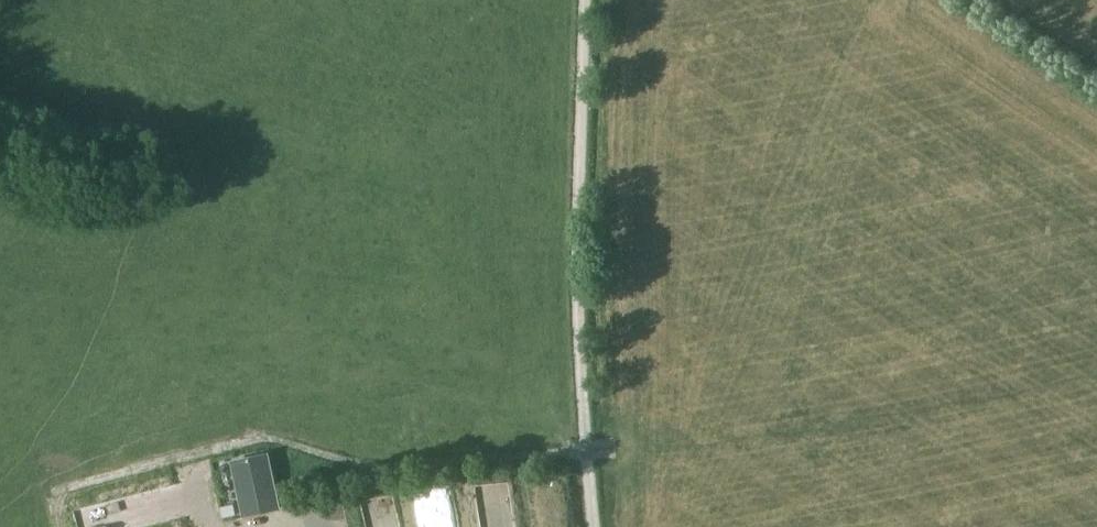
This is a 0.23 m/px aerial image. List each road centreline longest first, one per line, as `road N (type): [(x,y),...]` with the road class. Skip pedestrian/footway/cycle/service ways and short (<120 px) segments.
road 1 (unclassified): [(584,0),(580,383),(598,526)]

